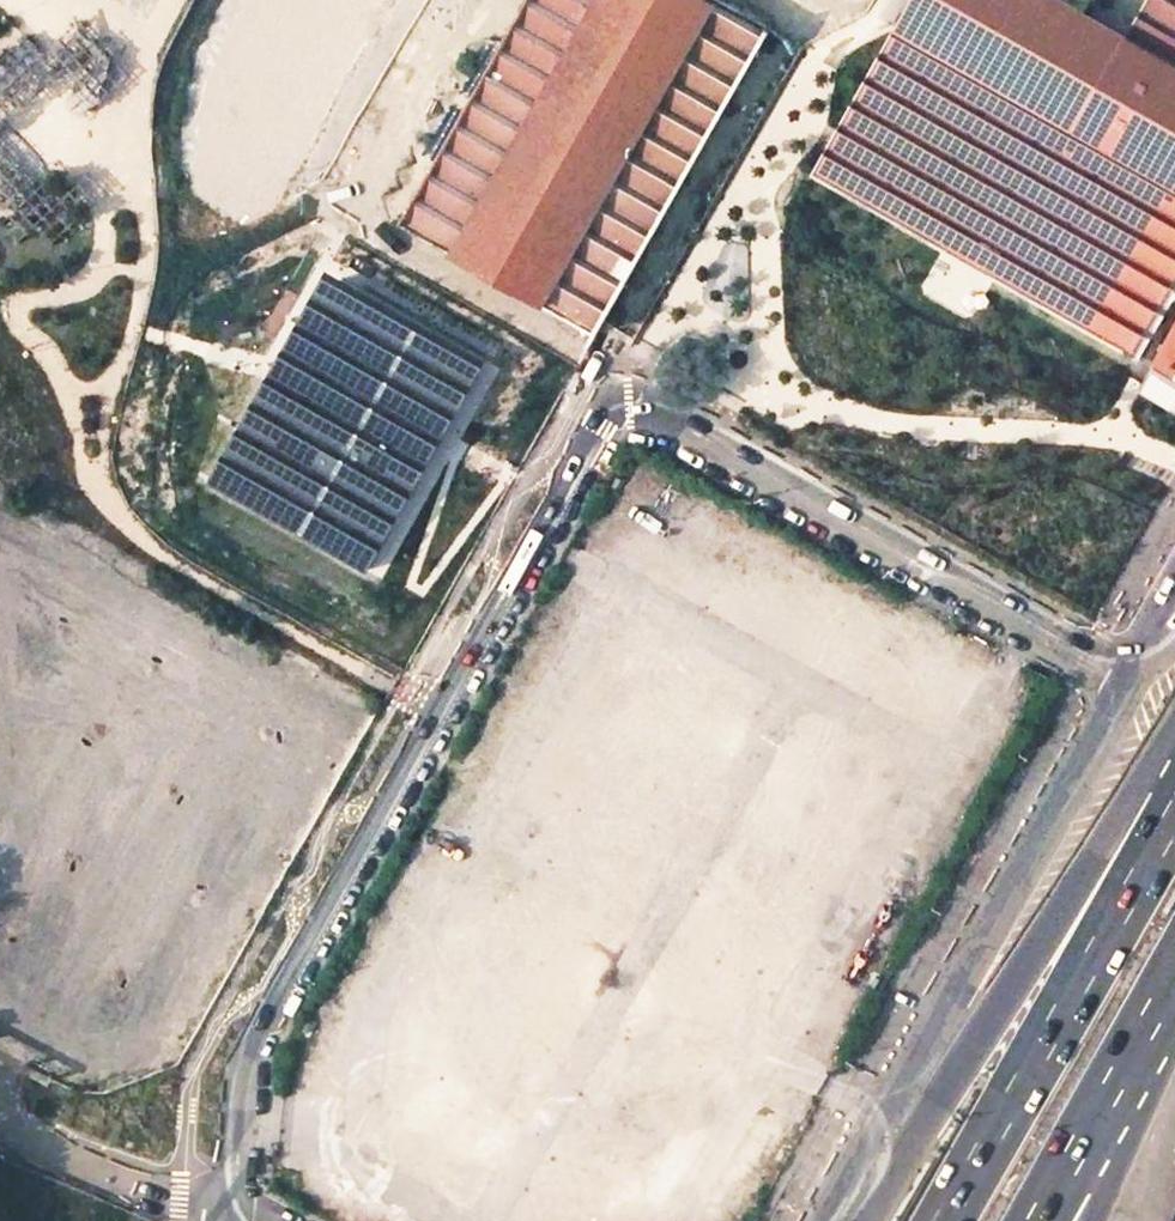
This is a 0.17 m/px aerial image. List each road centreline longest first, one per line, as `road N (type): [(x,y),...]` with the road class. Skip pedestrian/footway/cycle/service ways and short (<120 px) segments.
road 1 (unclassified): [(1133,683),(639,398),(621,400),(371,828),(246,1061),(233,1219)]
road 2 (tertiary): [(1133,683),(830,1220)]
road 3 (trunk): [(1174,775),(955,1077),(871,1220)]
road 4 (trunk): [(1174,815),(945,1220)]
road 5 (trunk): [(1038,1220),(1164,994)]
road 6 (trunk): [(1092,1220),(1164,994)]

